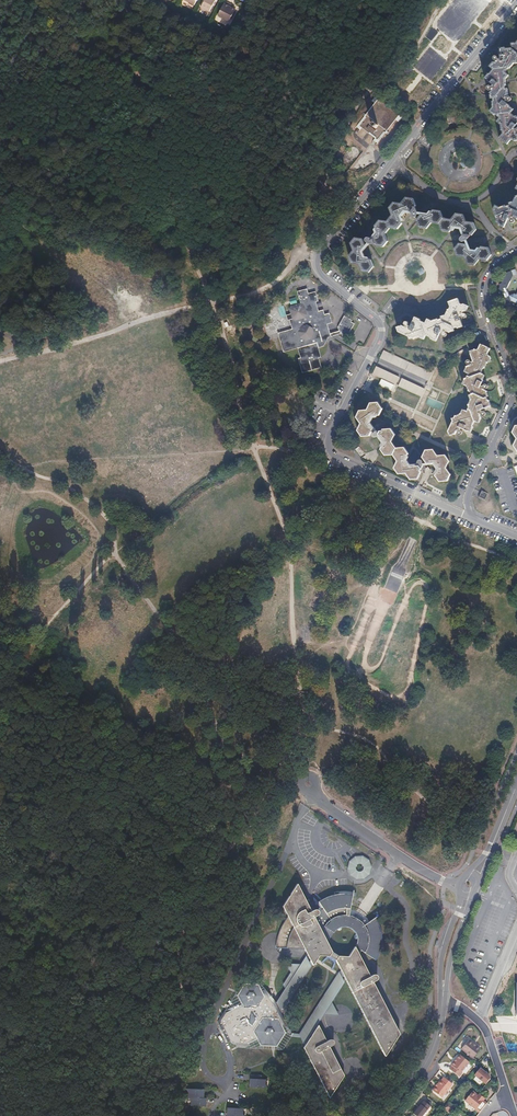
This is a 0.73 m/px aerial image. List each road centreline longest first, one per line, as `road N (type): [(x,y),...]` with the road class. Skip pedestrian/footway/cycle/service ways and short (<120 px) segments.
road 1 (residential): [(516,3),(315,264),(382,329),(323,447),(467,516)]
road 2 (residential): [(516,250),(483,286),(514,385),(467,516)]
road 3 (residential): [(312,791),(446,883)]
road 4 (secondary): [(385,1115),(427,1060),(443,1001)]
road 5 (residential): [(508,1097),(485,1029),(443,1001)]

